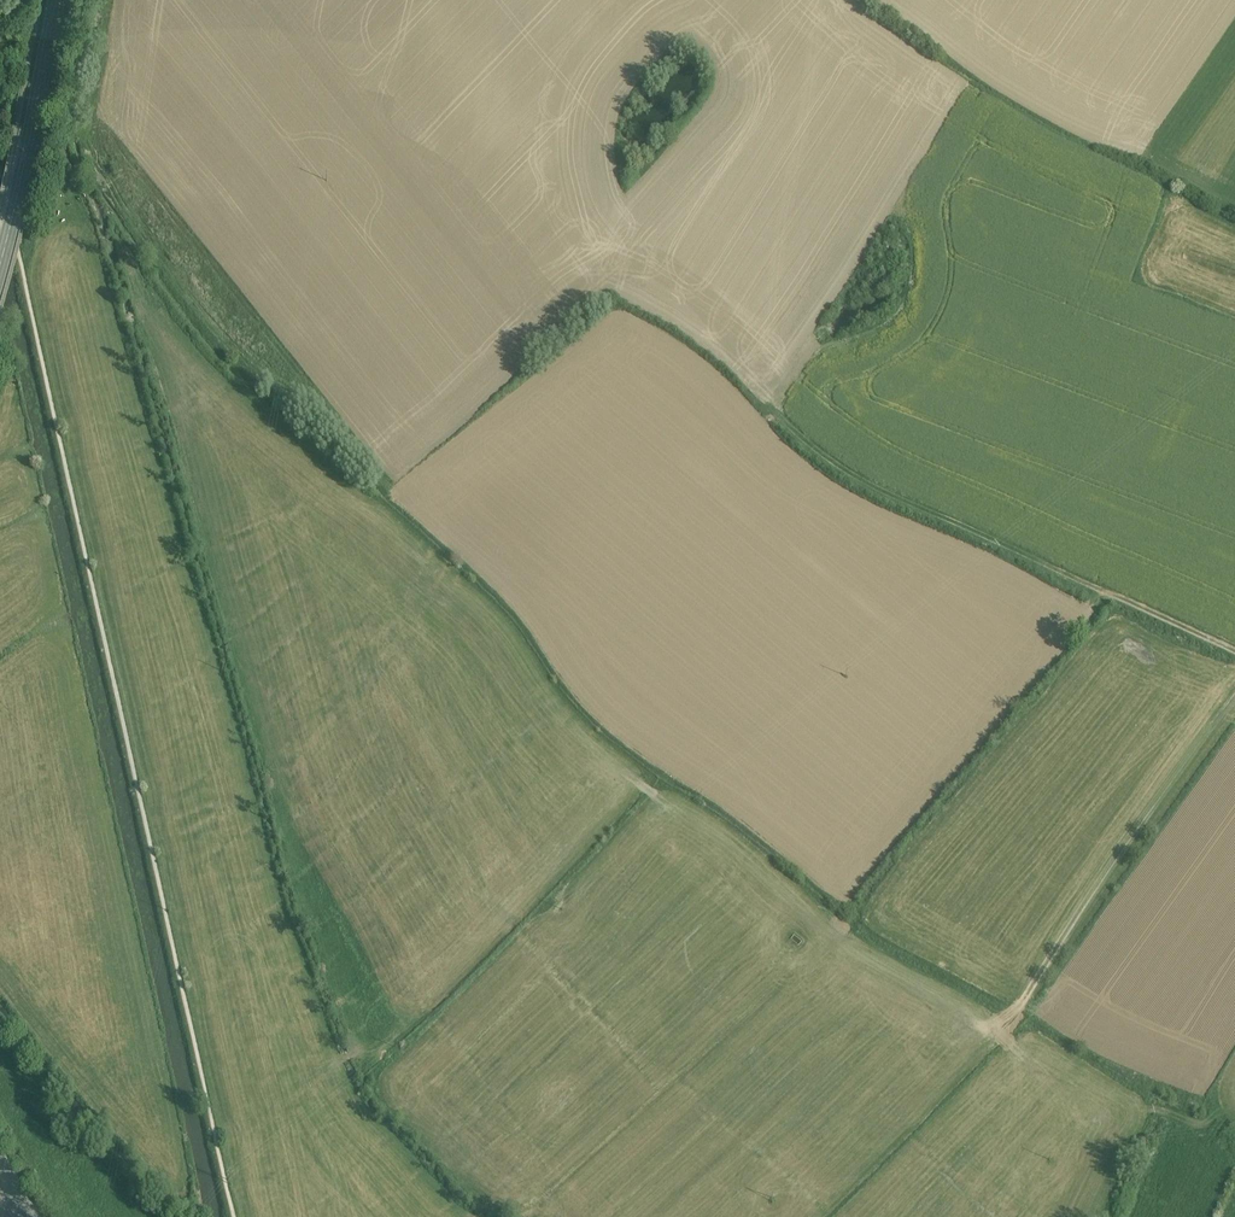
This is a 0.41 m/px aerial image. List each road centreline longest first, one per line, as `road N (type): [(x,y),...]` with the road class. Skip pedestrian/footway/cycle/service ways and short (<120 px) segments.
road 1 (track): [(1234,656),(874,490),(788,431),(761,397)]
road 2 (secondary): [(0,275),(56,0)]

